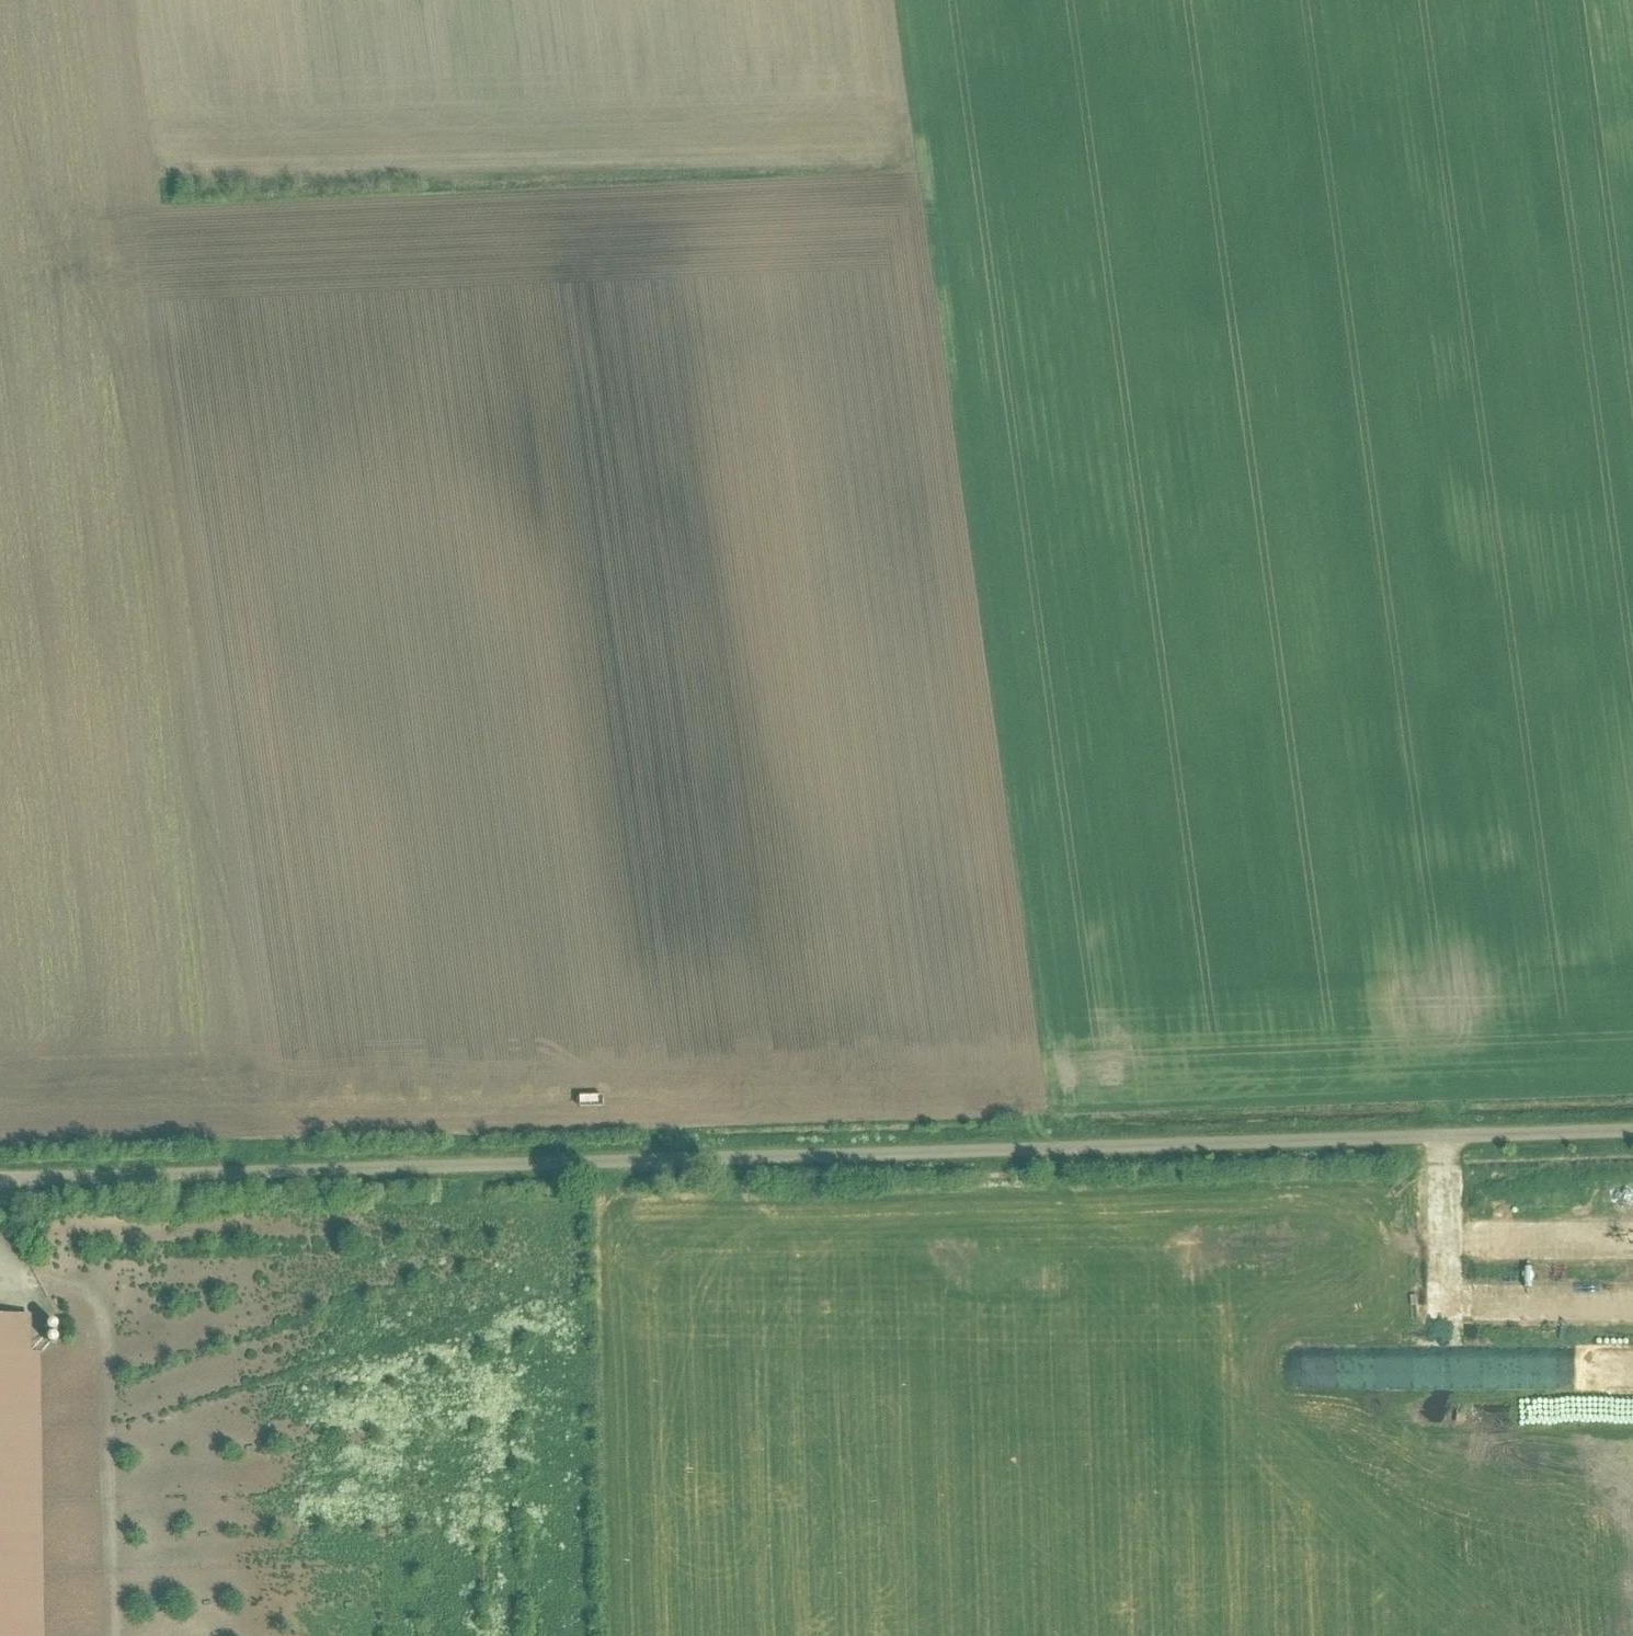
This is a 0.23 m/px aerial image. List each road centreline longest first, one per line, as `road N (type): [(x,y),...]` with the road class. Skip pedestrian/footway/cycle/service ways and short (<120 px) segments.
road 1 (residential): [(0,1185),(1632,1135)]

